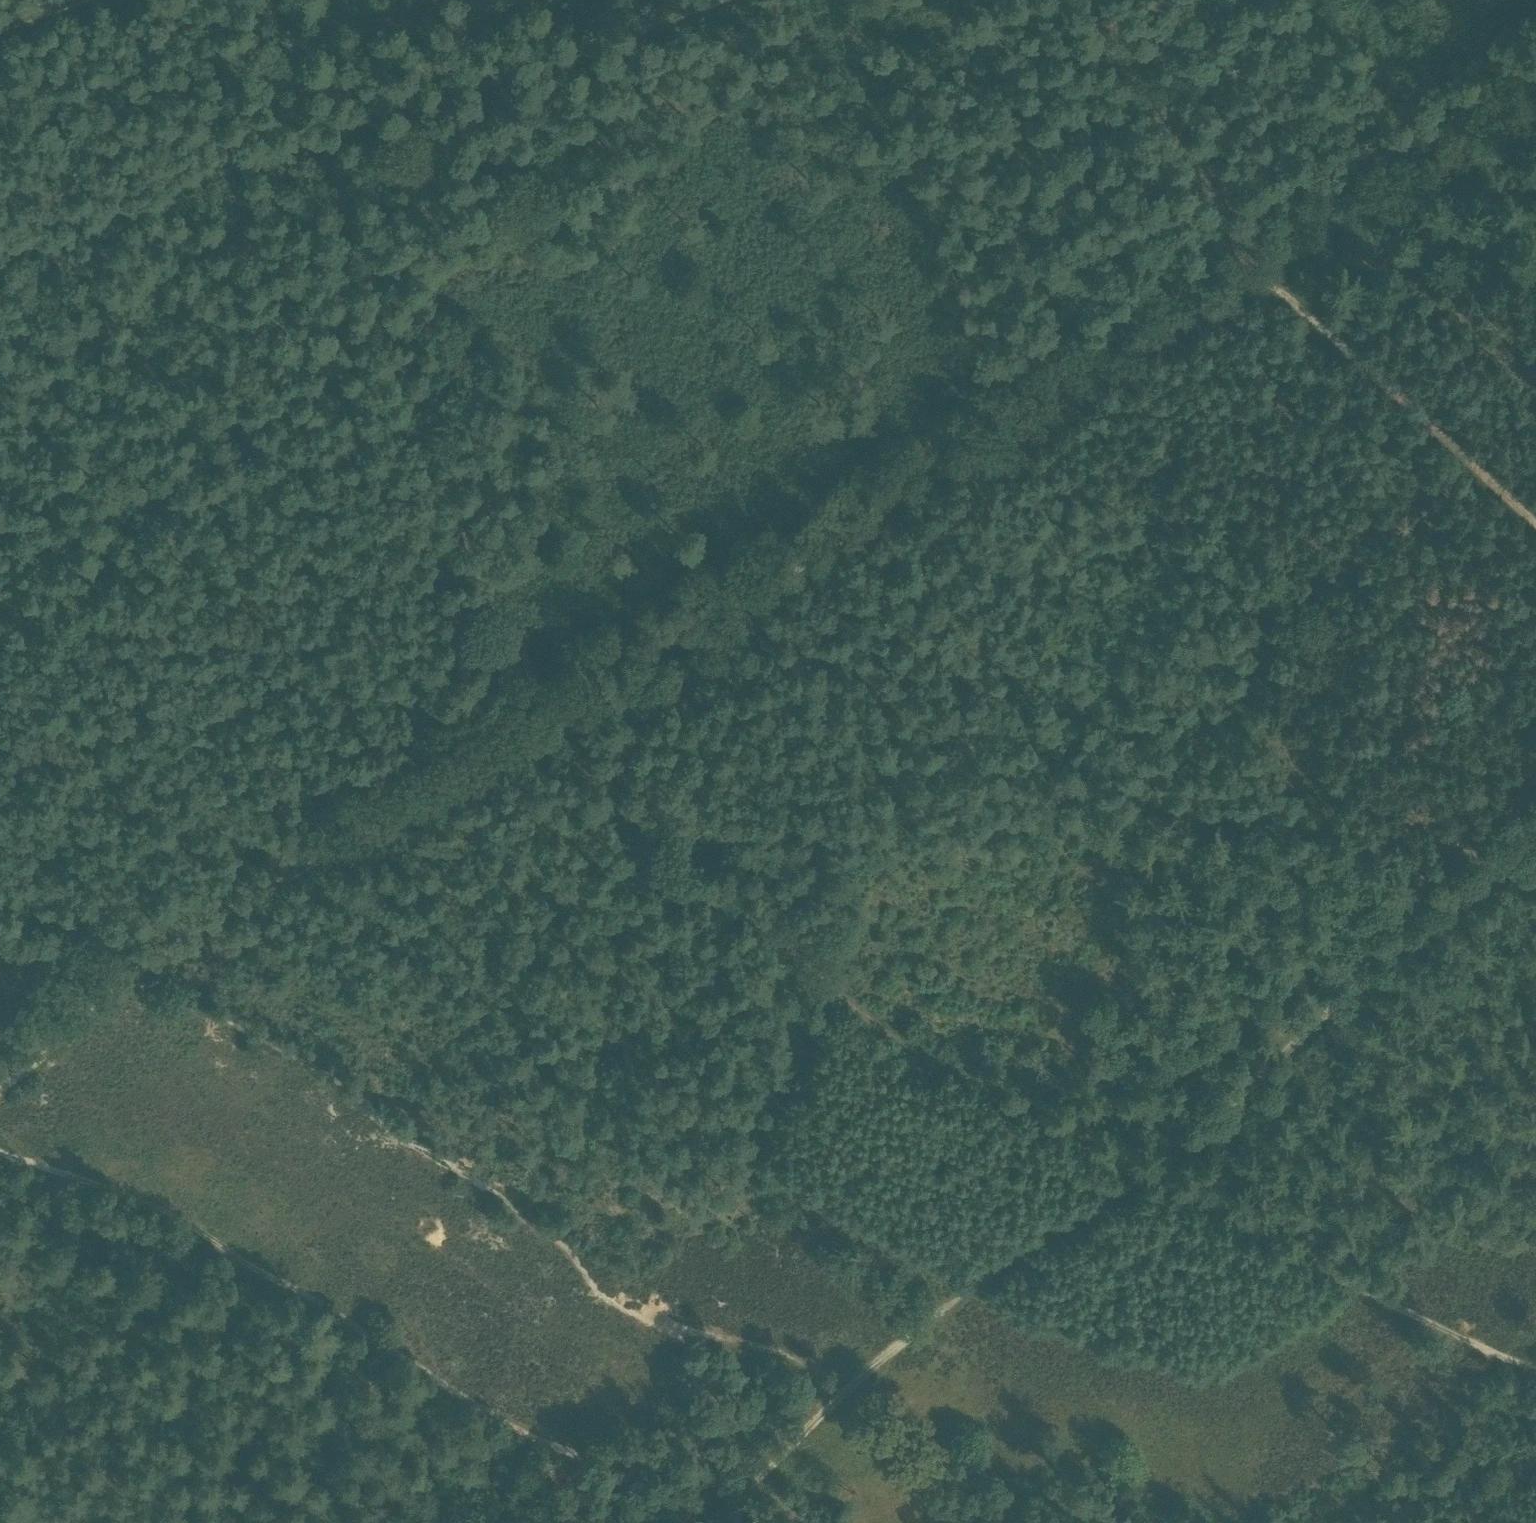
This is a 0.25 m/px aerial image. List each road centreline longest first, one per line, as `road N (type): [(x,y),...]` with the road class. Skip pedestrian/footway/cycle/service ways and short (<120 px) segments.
road 1 (track): [(1134,1180),(823,980),(550,709),(1251,261),(1099,0)]
road 2 (track): [(711,1522),(836,1397),(913,1333),(1134,1180),(1535,828)]
road 3 (track): [(754,1522),(545,1457),(292,1289),(146,1213),(0,1154)]
road 4 (track): [(1251,261),(1535,535)]

